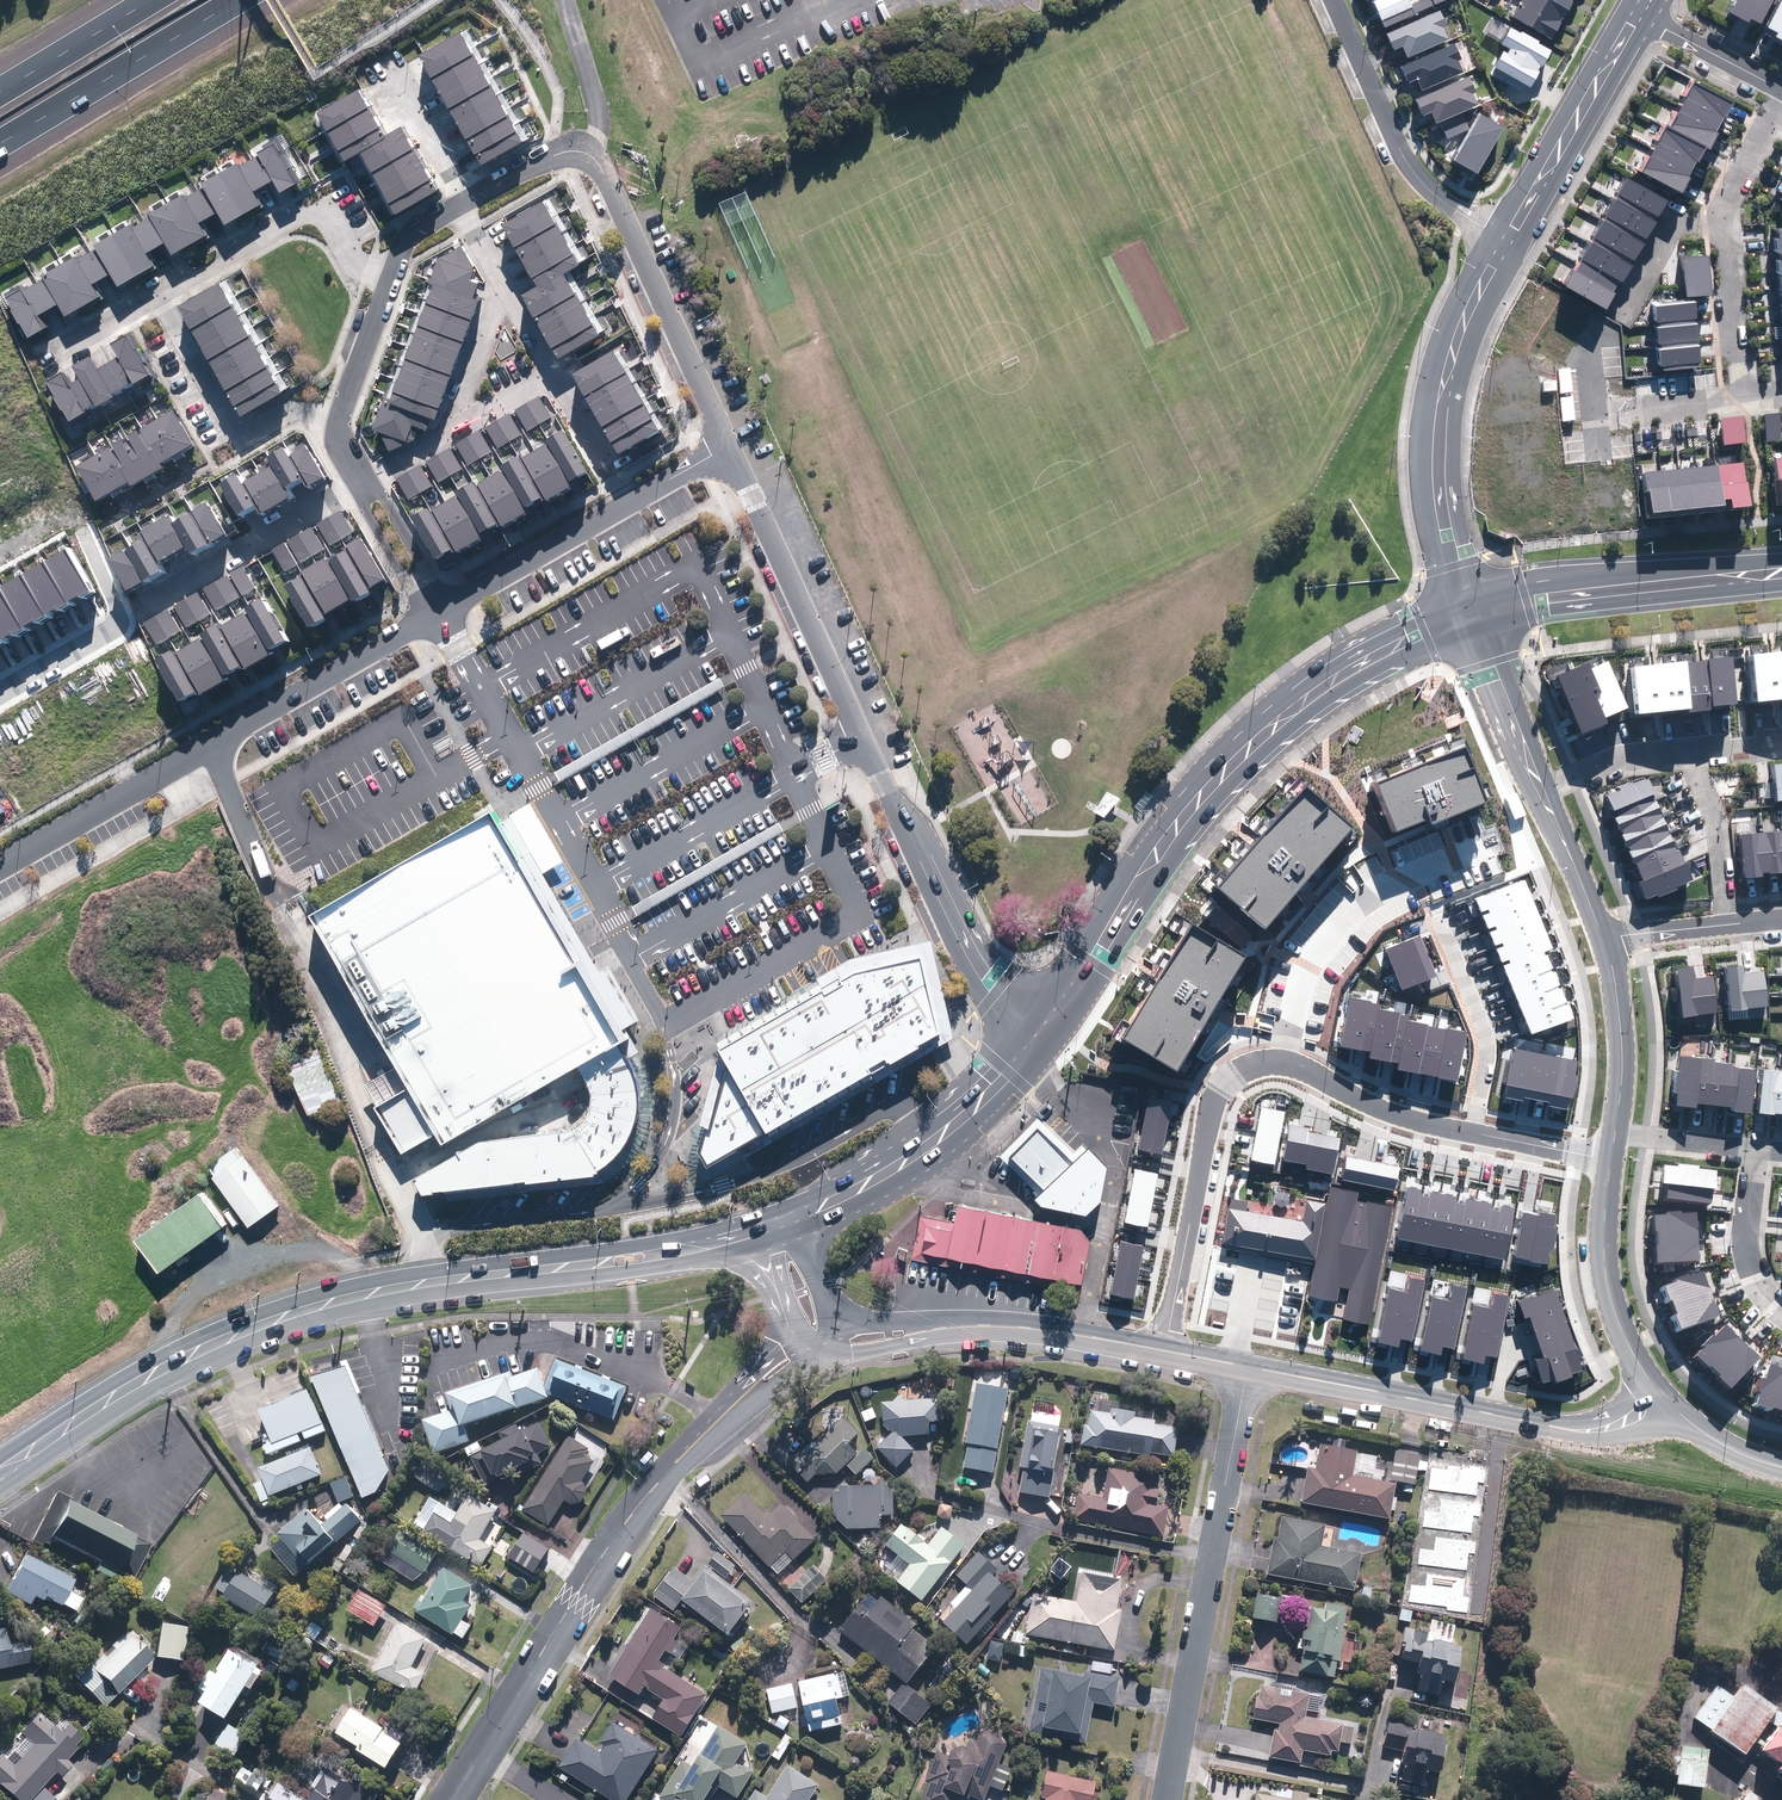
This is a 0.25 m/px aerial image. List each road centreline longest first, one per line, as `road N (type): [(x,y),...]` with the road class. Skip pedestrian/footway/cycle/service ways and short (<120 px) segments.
road 1 (secondary): [(752,1227),(630,1259),(344,1298),(257,1326),(146,1378),(0,1473)]
road 2 (residential): [(731,447),(969,948),(1046,1019)]
road 3 (secondary): [(1090,960),(1097,915),(1228,748),(1291,690),(1374,637),(1463,598)]
road 4 (secondary): [(1473,628),(1380,668),(1302,719),(1209,807),(1090,960)]
road 5 (residential): [(0,864),(439,614)]
road 6 (residential): [(473,201),(562,152),(595,160),(731,447)]
road 7 (residential): [(1166,1799),(1248,1364)]
road 8 (tertiary): [(734,1404),(627,1524),(481,1757)]
road 9 (residential): [(1248,1364),(1569,1427),(1603,1429),(1668,1400)]
road 10 (residential): [(1507,242),(1465,321),(1444,391),(1439,491),(1463,598)]
road 11 (residential): [(1280,1062),(1239,1071),(1211,1102),(1165,1349)]
road 12 (residential): [(1280,1062),(1304,972),(1374,886),(1489,843)]
road 13 (secondary): [(1463,598),(1531,582),(1781,561)]
road 14 (secondary): [(1046,1019),(925,1139),(797,1209)]
road 15 (secondary): [(1781,586),(1549,605),(1473,628)]
road 16 (residential): [(1507,242),(1434,194),(1408,165),(1333,0)]
road 17 (motorway): [(239,0),(0,144)]
road 18 (residential): [(387,277),(361,264),(317,213),(157,297)]
road 19 (residential): [(1594,415),(1587,358),(1672,221),(1720,223)]
road 20 (residential): [(1638,11),(1507,242)]
road 21 (tertiary): [(1612,1156),(1608,1283),(1630,1345),(1668,1400)]
road 22 (residential): [(363,484),(140,612)]
road 23 (residential): [(334,423),(293,411),(252,430),(232,424),(157,297)]
road 24 (residential): [(0,696),(119,627),(83,530)]
road 25 (residential): [(1471,1130),(1487,1039),(1442,920)]
road 26 (residential): [(439,614),(628,506)]
road 27 (residential): [(1471,1130),(1377,1106),(1308,1068),(1280,1062)]
road 28 (tertiary): [(1604,936),(1622,1043),(1615,1132)]
road 29 (residential): [(974,1325),(1165,1349)]
road 30 (residential): [(1751,1148),(1745,1270),(1753,1292),(1781,1318)]
road 31 (residential): [(1739,401),(1720,223)]
road 32 (residential): [(1685,750),(1716,819),(1727,921)]
road 33 (residential): [(473,201),(391,58)]
road 34 (residential): [(1638,11),(1781,87)]
road 35 (tertiary): [(1541,789),(1604,936)]
road 36 (residential): [(334,423),(387,277)]
road 37 (motorway): [(0,80),(133,0)]
road 38 (residential): [(455,433),(507,290)]
road 39 (residential): [(628,506),(555,374)]
road 40 (residential): [(439,614),(363,484)]
road 41 (residential): [(1541,789),(1621,758),(1685,750)]
road 42 (residential): [(1720,223),(1781,87)]
road 43 (residential): [(1739,401),(1594,415)]
road 44 (residential): [(1612,1156),(1471,1130)]
road 45 (residential): [(836,1327),(974,1325)]
road 46 (residential): [(1615,1132),(1751,1148)]
road 47 (tertiary): [(1526,753),(1473,628)]
road 48 (residential): [(157,297),(43,365)]
road 49 (tertiary): [(1668,1400),(1723,1442),(1781,1464)]
road 50 (residential): [(974,1325),(846,1353)]
road 51 (tertiary): [(797,1209),(836,1327)]
road 52 (residential): [(1604,936),(1727,921)]

